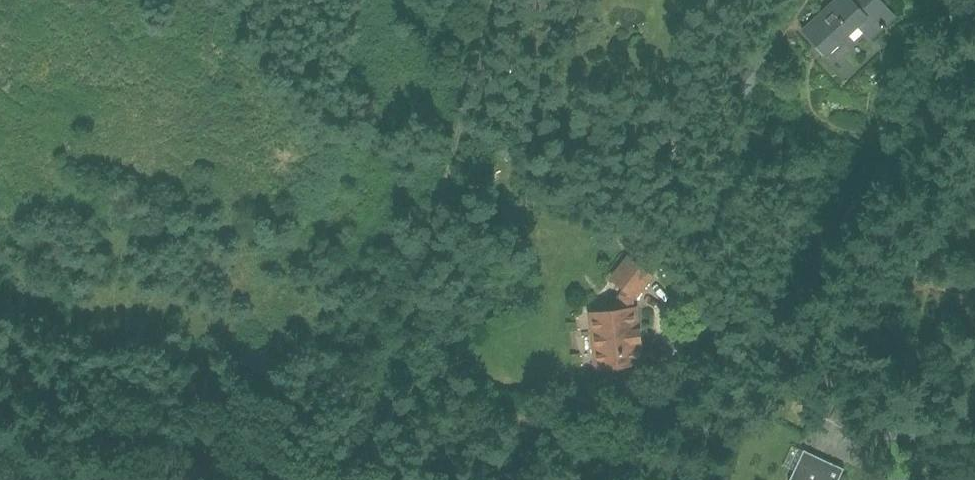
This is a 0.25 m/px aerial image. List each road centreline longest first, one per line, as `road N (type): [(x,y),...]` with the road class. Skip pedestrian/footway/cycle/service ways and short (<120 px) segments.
road 1 (track): [(372,479),(495,0)]
road 2 (residential): [(198,479),(0,456)]

